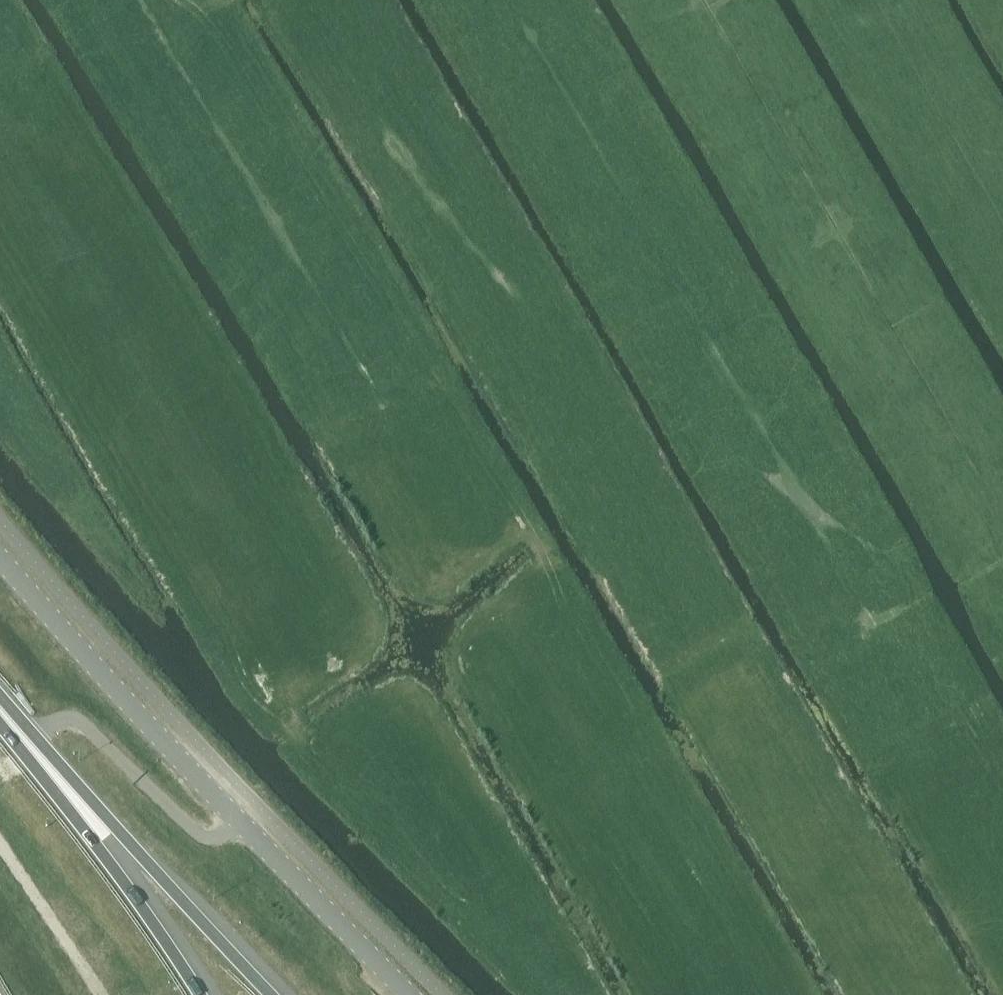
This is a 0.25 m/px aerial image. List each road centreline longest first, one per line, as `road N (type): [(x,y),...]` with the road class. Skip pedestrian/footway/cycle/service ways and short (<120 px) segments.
road 1 (unclassified): [(407,994),(59,632),(0,561)]
road 2 (motorway): [(267,994),(0,700)]
road 3 (motorway): [(196,994),(0,726)]

